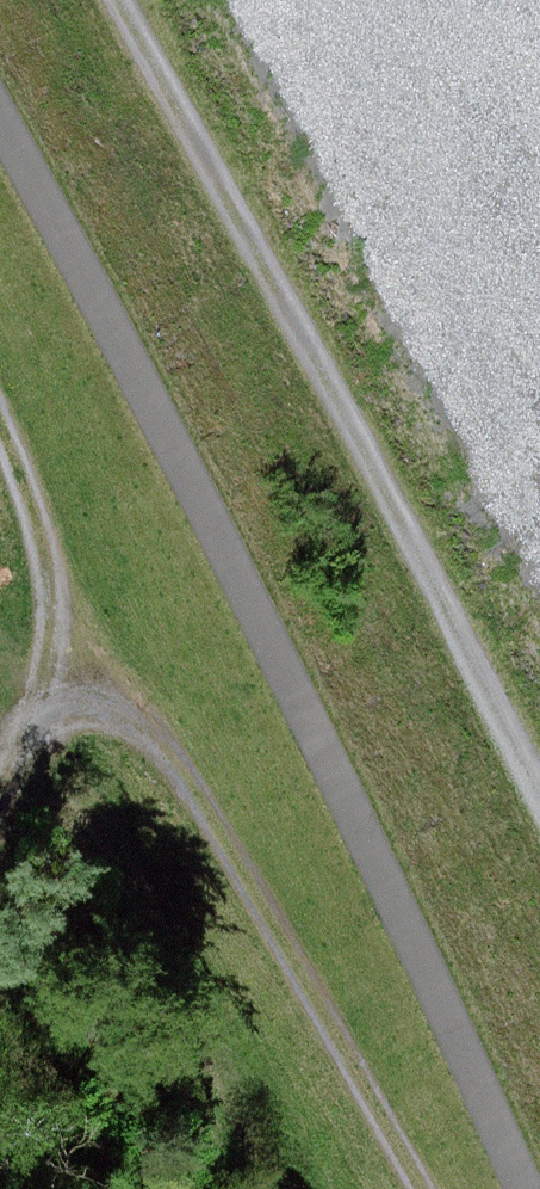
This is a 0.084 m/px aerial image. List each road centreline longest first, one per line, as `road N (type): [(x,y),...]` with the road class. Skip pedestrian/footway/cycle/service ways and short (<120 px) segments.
road 1 (track): [(0,88),(194,446),(524,1188)]
road 2 (track): [(107,0),(539,793)]
road 3 (track): [(0,454),(49,568),(71,682),(156,739),(428,1188)]

